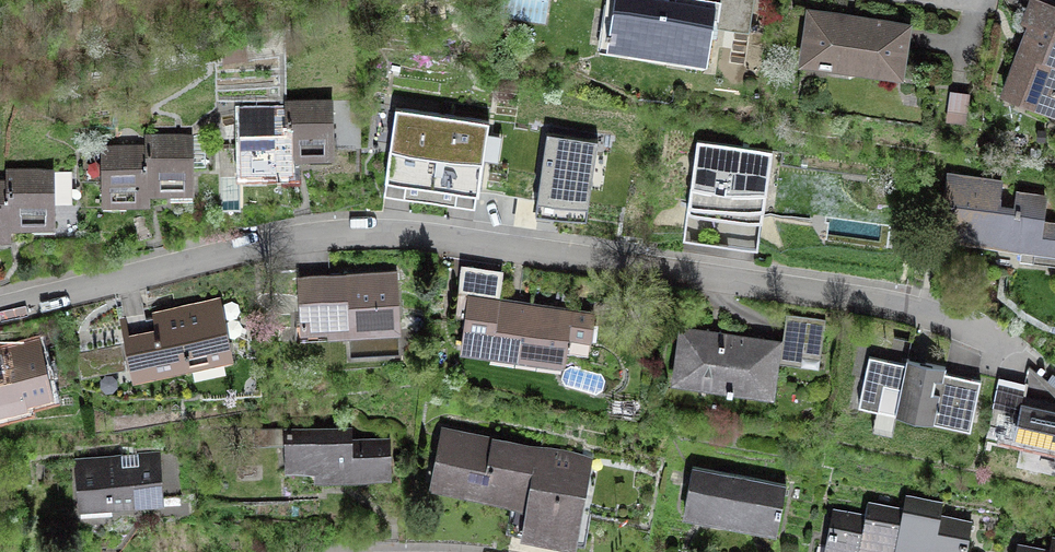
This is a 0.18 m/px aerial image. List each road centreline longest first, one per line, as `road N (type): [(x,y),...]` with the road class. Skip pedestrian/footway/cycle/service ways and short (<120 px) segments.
road 1 (residential): [(998,344),(927,313),(869,299),(425,242),(298,247),(0,312)]

